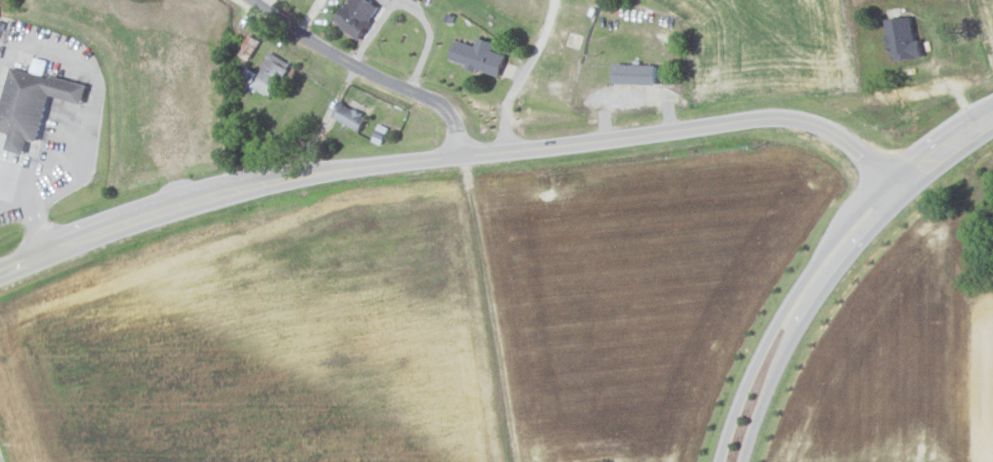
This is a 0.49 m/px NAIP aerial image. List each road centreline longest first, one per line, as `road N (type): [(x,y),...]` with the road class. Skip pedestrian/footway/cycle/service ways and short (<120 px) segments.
road 1 (residential): [(895,190),(831,132),(804,121),(756,119),(265,182),(146,215),(0,270)]
road 2 (secondary): [(895,190),(863,202),(790,297),(746,378),(718,461)]
road 3 (secondary): [(739,461),(800,323),(895,190)]
road 4 (residential): [(459,157),(457,128),(440,104),(351,66),(249,0)]

